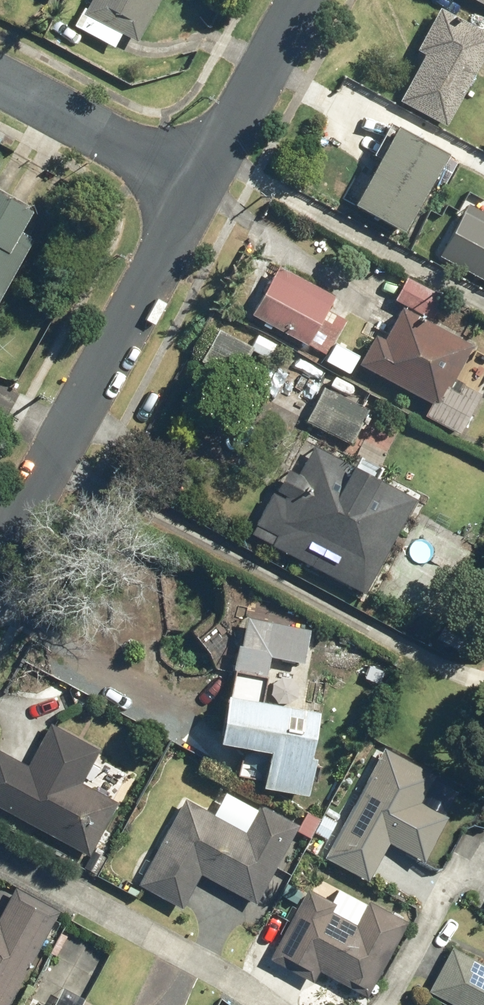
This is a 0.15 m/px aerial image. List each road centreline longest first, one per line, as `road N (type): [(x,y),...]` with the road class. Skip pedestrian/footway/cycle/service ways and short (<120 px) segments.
road 1 (residential): [(0,552),(197,186)]
road 2 (residential): [(0,80),(197,186)]
road 3 (residential): [(197,186),(298,0)]

